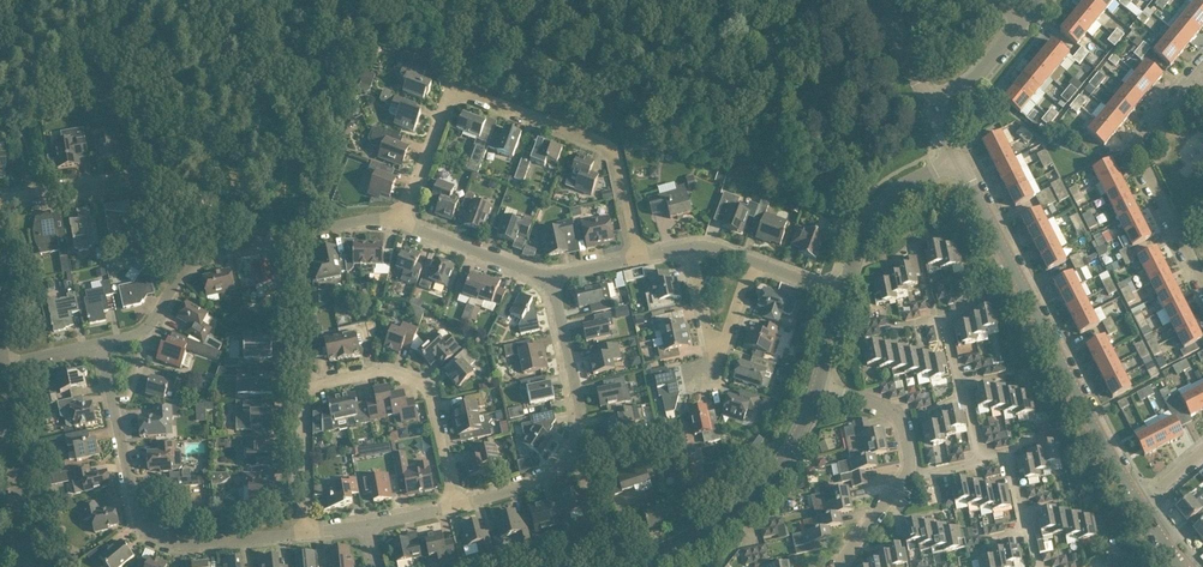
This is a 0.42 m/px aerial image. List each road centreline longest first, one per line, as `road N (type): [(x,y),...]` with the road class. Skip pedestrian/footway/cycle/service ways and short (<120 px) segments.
road 1 (residential): [(639,258),(614,147),(453,89),(400,222)]
road 2 (residential): [(307,534),(306,399),(316,386),(385,371),(430,394),(455,507)]
road 3 (residential): [(307,534),(177,546),(145,533),(101,344)]
road 4 (residential): [(400,222),(375,219),(202,255),(139,335),(101,344)]
road 5 (residential): [(550,278),(580,403),(570,459),(544,481),(455,507)]
road 6 (unclassified): [(1139,504),(1012,265)]
road 7 (unclassified): [(635,566),(706,535),(766,482),(819,386)]
road 8 (residential): [(1202,278),(1140,156),(1141,143),(1192,81)]
road 9 (residential): [(692,246),(711,343),(722,346),(754,260)]
road 10 (unclassified): [(844,296),(868,219),(895,191),(957,159)]
road 11 (residential): [(550,278),(400,222)]
road 12 (residential): [(908,470),(894,413),(819,386)]
road 13 (residential): [(134,180),(0,202)]
road 14 (unclassified): [(28,566),(13,439)]
road 15 (unclassified): [(930,103),(974,80),(1022,21)]

